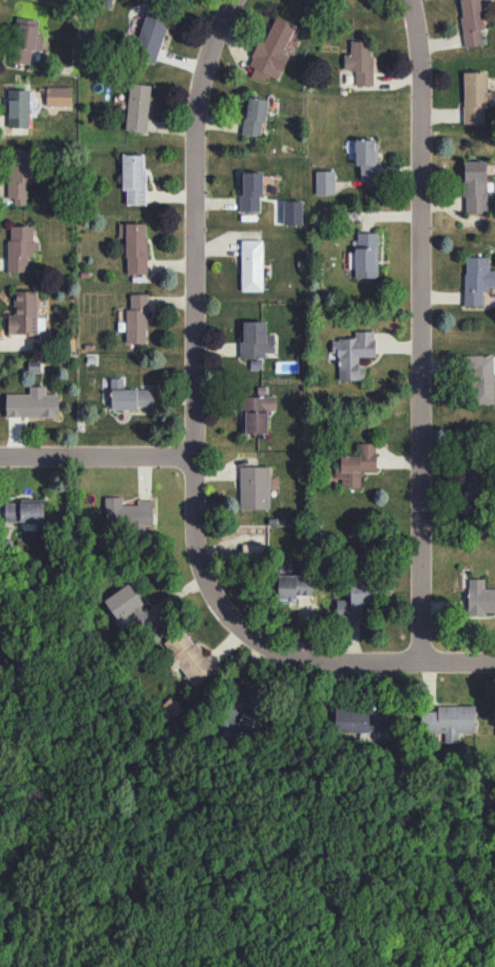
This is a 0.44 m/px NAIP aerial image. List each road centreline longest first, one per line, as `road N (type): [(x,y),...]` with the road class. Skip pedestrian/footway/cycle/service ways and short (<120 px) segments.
road 1 (residential): [(423,664),(418,61),(409,0)]
road 2 (residential): [(207,589),(193,530),(194,115),(230,0)]
road 3 (residential): [(207,589),(246,635),(299,661),(494,664)]
road 4 (residential): [(0,461),(193,459)]

